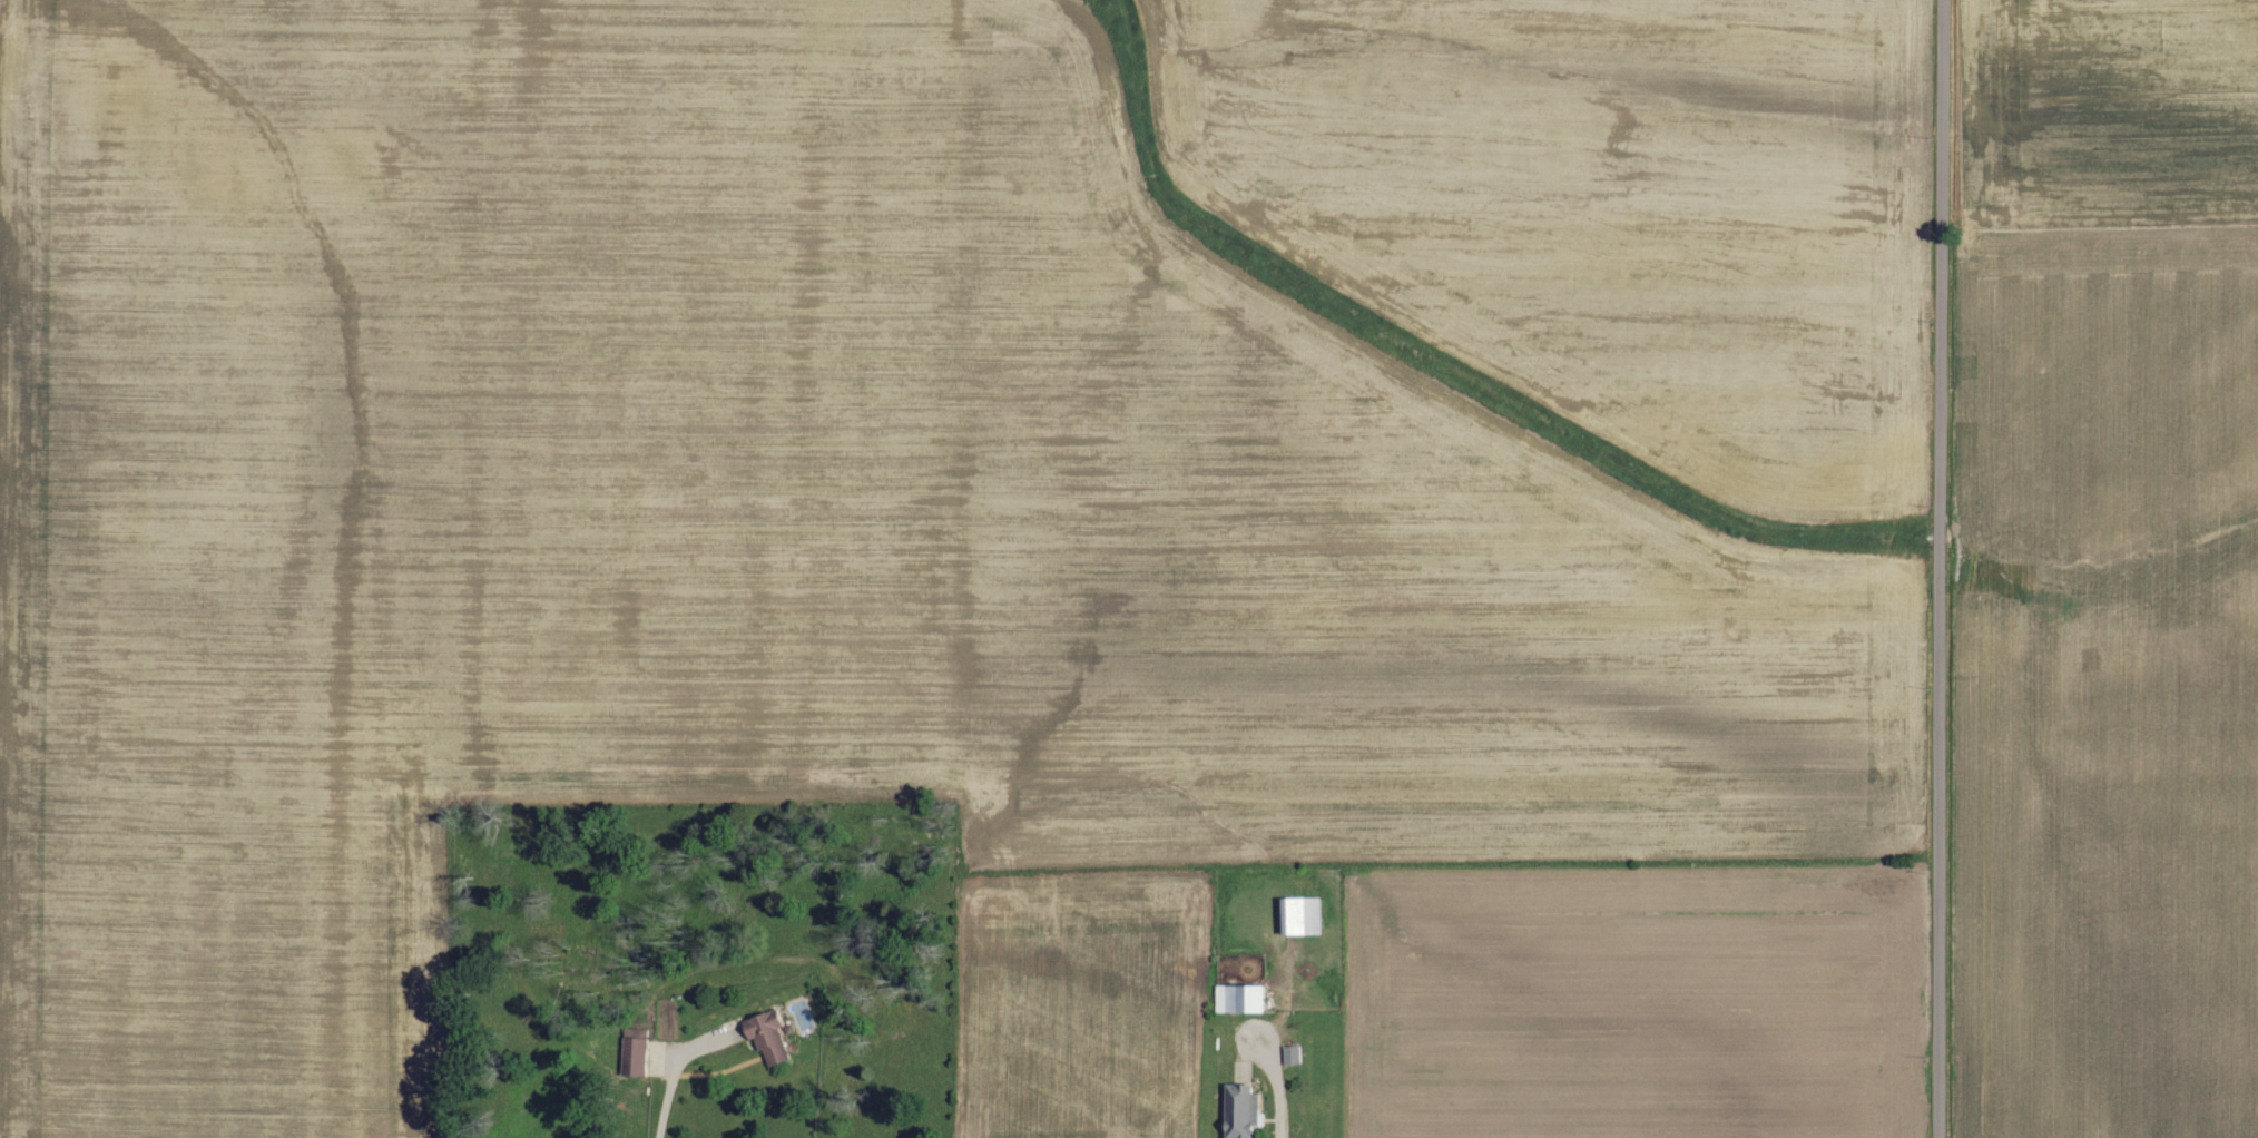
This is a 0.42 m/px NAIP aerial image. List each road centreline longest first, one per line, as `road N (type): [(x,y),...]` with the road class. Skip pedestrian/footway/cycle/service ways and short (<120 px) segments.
road 1 (residential): [(1941,1137),(1945,0)]

